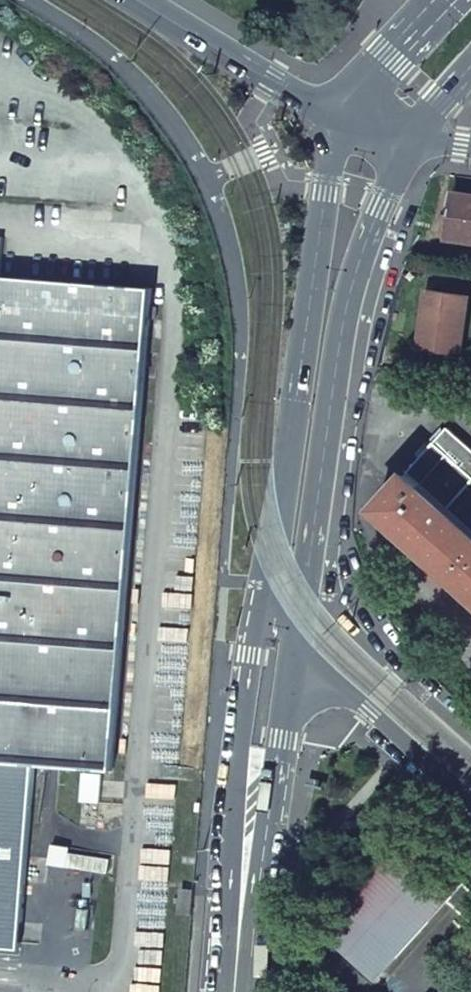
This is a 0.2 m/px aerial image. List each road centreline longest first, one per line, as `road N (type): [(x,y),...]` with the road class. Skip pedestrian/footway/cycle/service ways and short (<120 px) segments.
road 1 (secondary): [(345,117),(331,148),(255,628)]
road 2 (secondary): [(298,637),(351,291),(411,139)]
road 3 (secondary): [(255,628),(237,743),(235,985)]
road 4 (secondary): [(235,985),(270,851),(298,637)]
road 5 (secondary): [(298,637),(324,671),(470,803)]
road 6 (tertiary): [(143,0),(345,117)]
road 7 (secondary): [(448,0),(345,117)]

